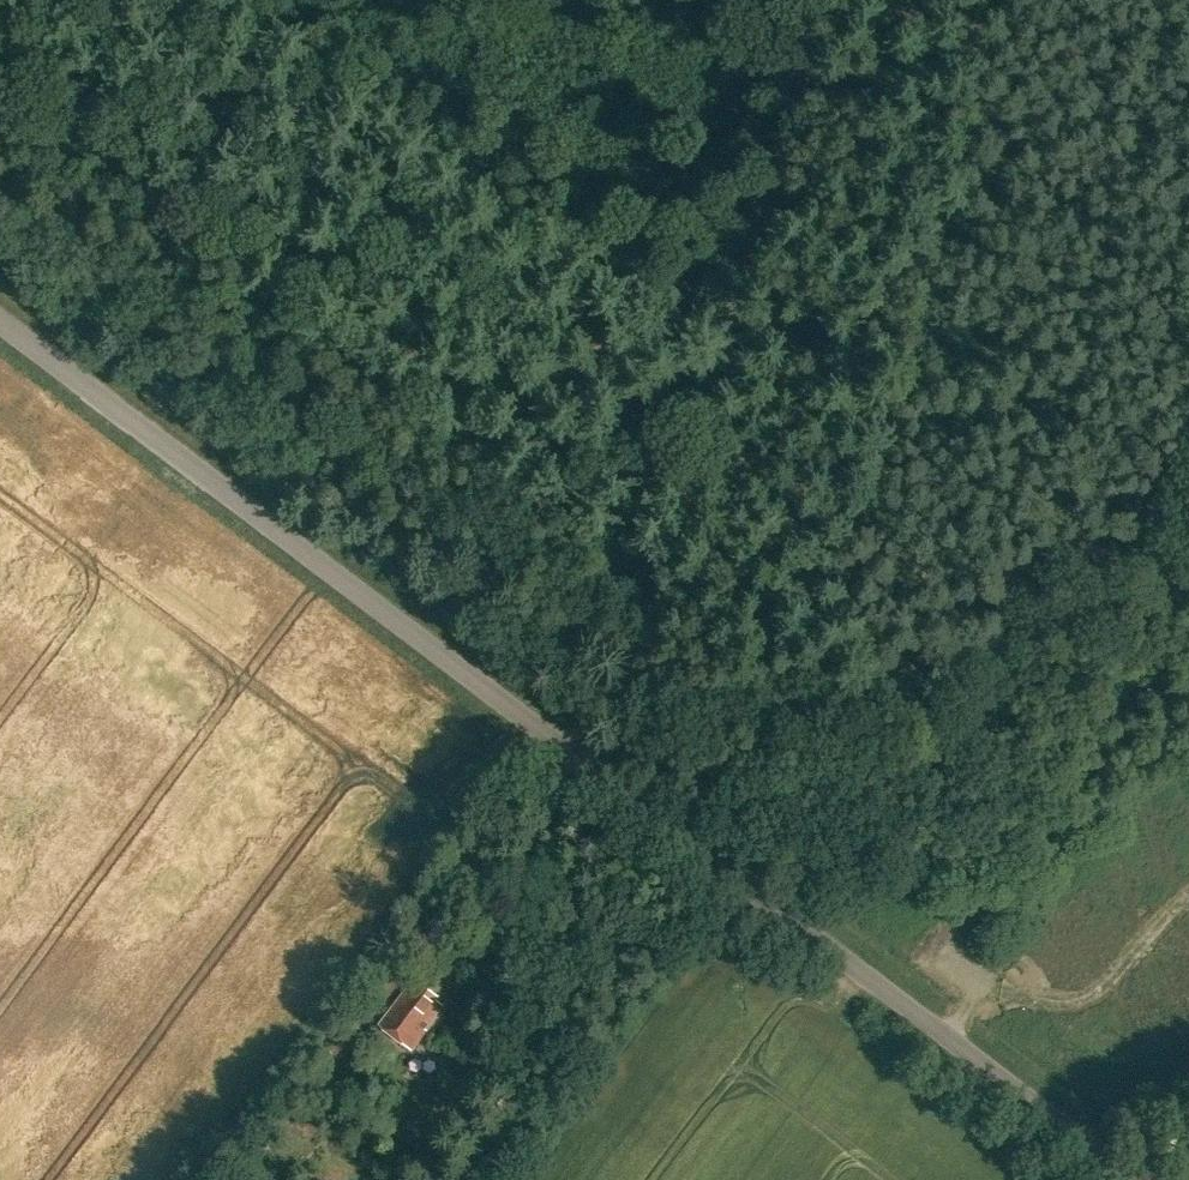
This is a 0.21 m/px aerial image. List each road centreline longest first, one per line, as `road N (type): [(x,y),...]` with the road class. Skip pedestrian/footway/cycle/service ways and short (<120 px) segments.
road 1 (track): [(1188,570),(646,745),(615,785),(814,0)]
road 2 (unclassified): [(1136,1179),(0,321)]
road 3 (track): [(737,302),(345,0)]
road 4 (track): [(550,736),(395,959)]

